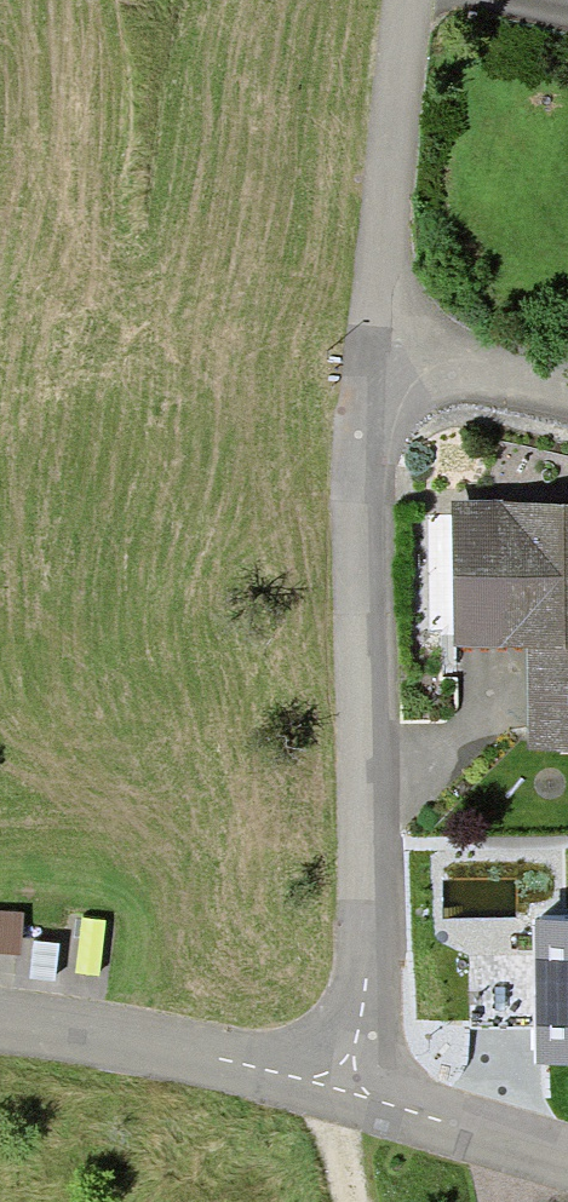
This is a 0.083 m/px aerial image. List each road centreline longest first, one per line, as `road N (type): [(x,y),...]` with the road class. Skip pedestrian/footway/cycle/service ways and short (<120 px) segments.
road 1 (residential): [(368,353),(357,469),(364,720),(348,1093)]
road 2 (residential): [(409,0),(368,353)]
road 3 (residential): [(0,1024),(142,1044),(348,1093)]
road 4 (residential): [(348,1093),(567,1160)]
road 5 (residential): [(368,353),(567,397)]

